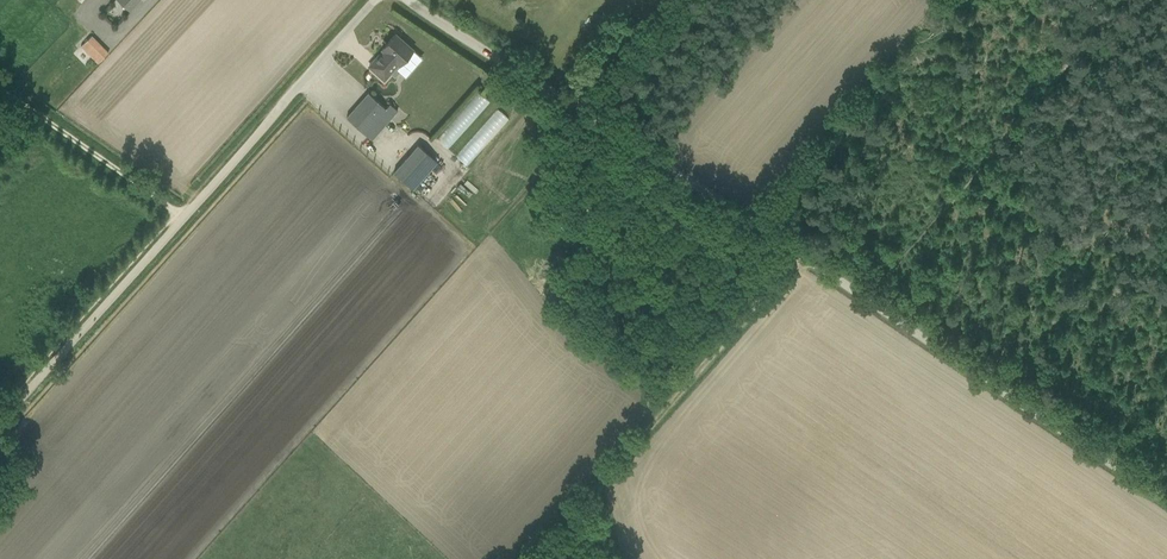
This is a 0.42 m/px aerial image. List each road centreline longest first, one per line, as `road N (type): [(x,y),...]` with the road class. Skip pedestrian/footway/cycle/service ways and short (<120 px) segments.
road 1 (track): [(419,0),(804,253)]
road 2 (track): [(804,253),(594,494),(522,558)]
road 3 (track): [(868,298),(1166,499)]
road 4 (unclassified): [(185,218),(378,0)]
road 5 (track): [(0,426),(185,218)]
road 6 (track): [(0,88),(185,218)]

